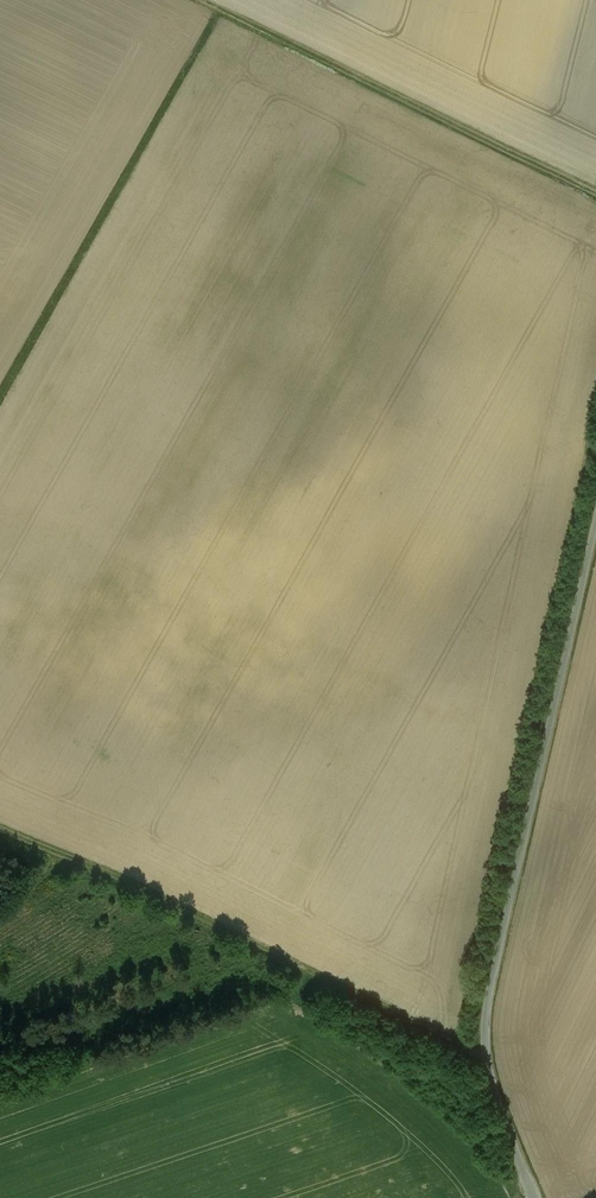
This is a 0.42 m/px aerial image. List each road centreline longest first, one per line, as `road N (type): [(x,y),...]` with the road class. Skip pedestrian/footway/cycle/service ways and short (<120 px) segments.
road 1 (track): [(595,518),(484,1032),(533,1197)]

